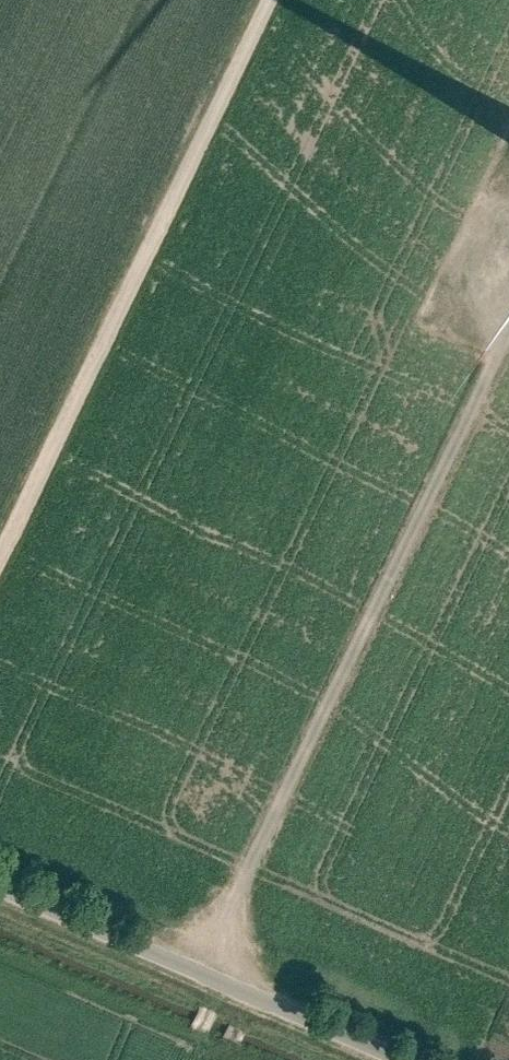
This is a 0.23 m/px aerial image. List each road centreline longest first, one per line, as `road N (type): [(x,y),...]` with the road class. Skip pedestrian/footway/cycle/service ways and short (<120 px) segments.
road 1 (track): [(204,973),(508,325)]
road 2 (track): [(0,538),(262,0)]
road 3 (unclassified): [(0,885),(407,1059)]

